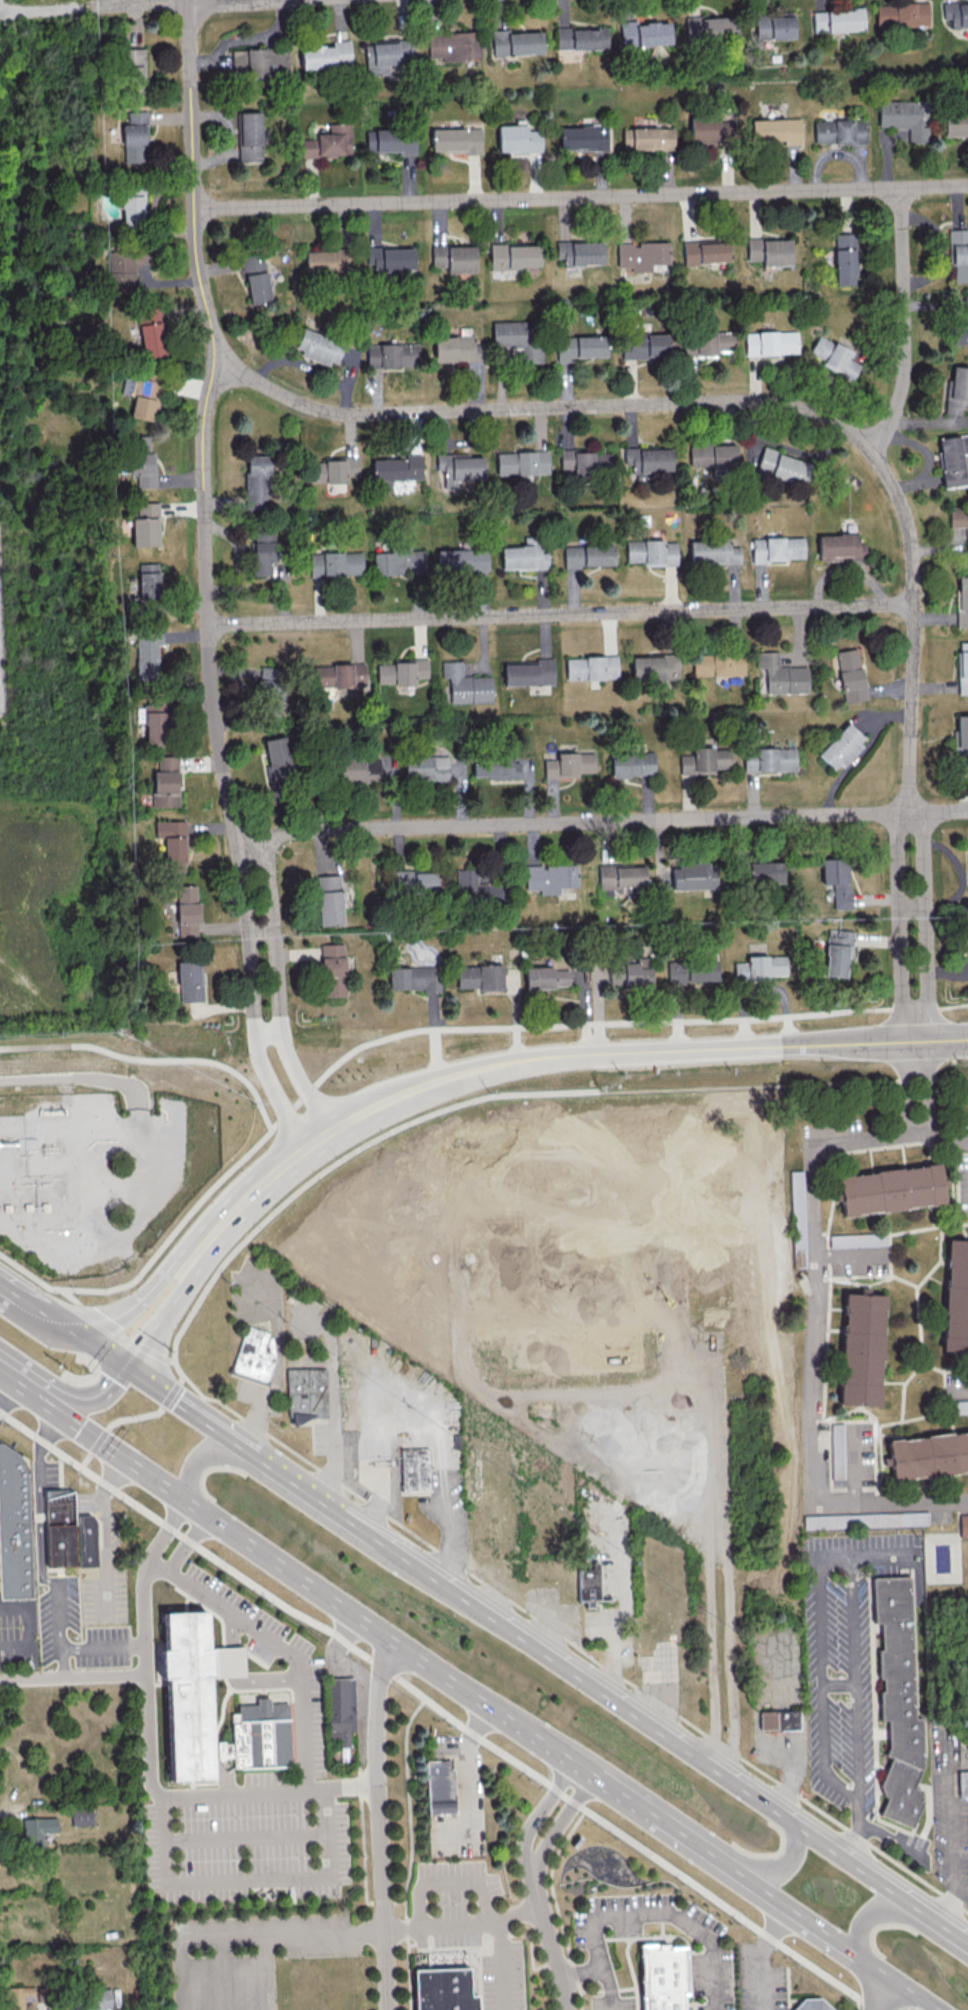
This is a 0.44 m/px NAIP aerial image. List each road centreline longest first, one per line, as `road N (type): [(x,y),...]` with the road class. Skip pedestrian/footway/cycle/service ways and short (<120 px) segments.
road 1 (residential): [(189,6),(196,247),(217,345),(203,415),(213,702),(237,843),(254,840)]
road 2 (tertiary): [(967,1039),(698,1048),(529,1065),(375,1115),(285,1174),(229,1230)]
road 3 (residential): [(967,184),(195,209)]
road 4 (residential): [(967,811),(346,828),(254,840)]
road 5 (residential): [(914,604),(209,625)]
road 6 (residential): [(869,447),(843,425),(771,401),(327,411),(216,363)]
road 7 (primary): [(32,1394),(583,1767)]
road 8 (primary): [(925,1911),(405,1557)]
road 9 (residential): [(869,447),(900,497),(911,535),(909,812)]
road 10 (residential): [(387,2009),(375,1739),(379,1674),(400,1643)]
road 11 (residential): [(254,840),(238,864),(261,1036),(313,1154)]
road 12 (residential): [(344,1134),(295,1059),(266,851),(254,840)]
road 13 (residential): [(899,188),(905,379),(897,414),(869,447)]
road 14 (residential): [(926,1041),(921,831),(909,812)]
road 15 (residential): [(909,812),(897,832),(903,1041)]
road 16 (primary): [(405,1557),(253,1453)]
road 17 (tertiary): [(229,1230),(135,1314),(84,1339)]
road 18 (primary): [(739,1873),(886,1973)]
road 19 (tertiary): [(131,1371),(229,1230)]
road 20 (primary): [(253,1453),(131,1371)]
road 21 (primary): [(131,1371),(22,1298)]

